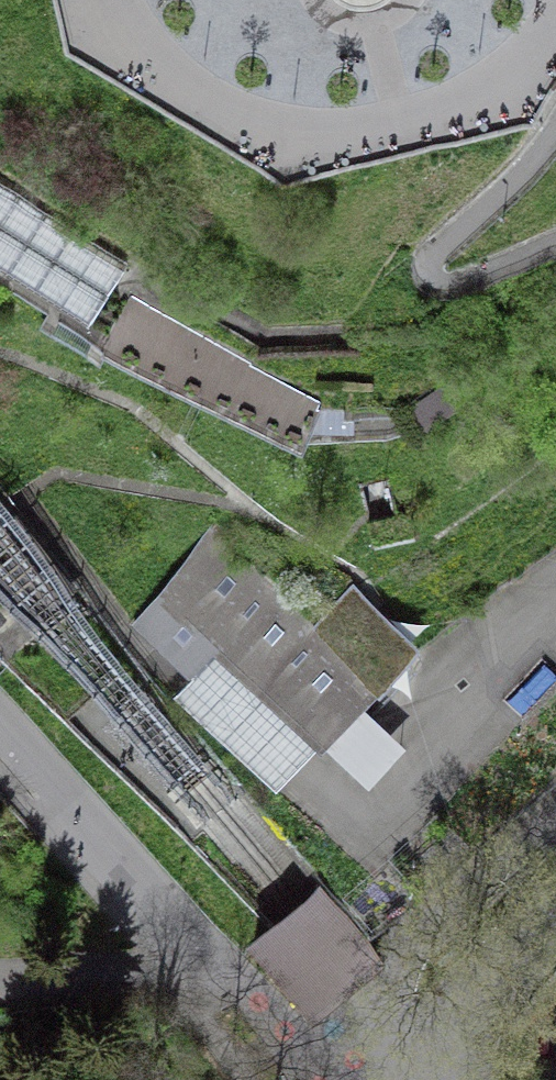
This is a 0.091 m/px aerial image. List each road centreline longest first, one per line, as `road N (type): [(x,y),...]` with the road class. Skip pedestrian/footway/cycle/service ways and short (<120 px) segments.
road 1 (residential): [(414,1079),(555,916)]
road 2 (residential): [(320,1079),(302,1038),(206,962)]

